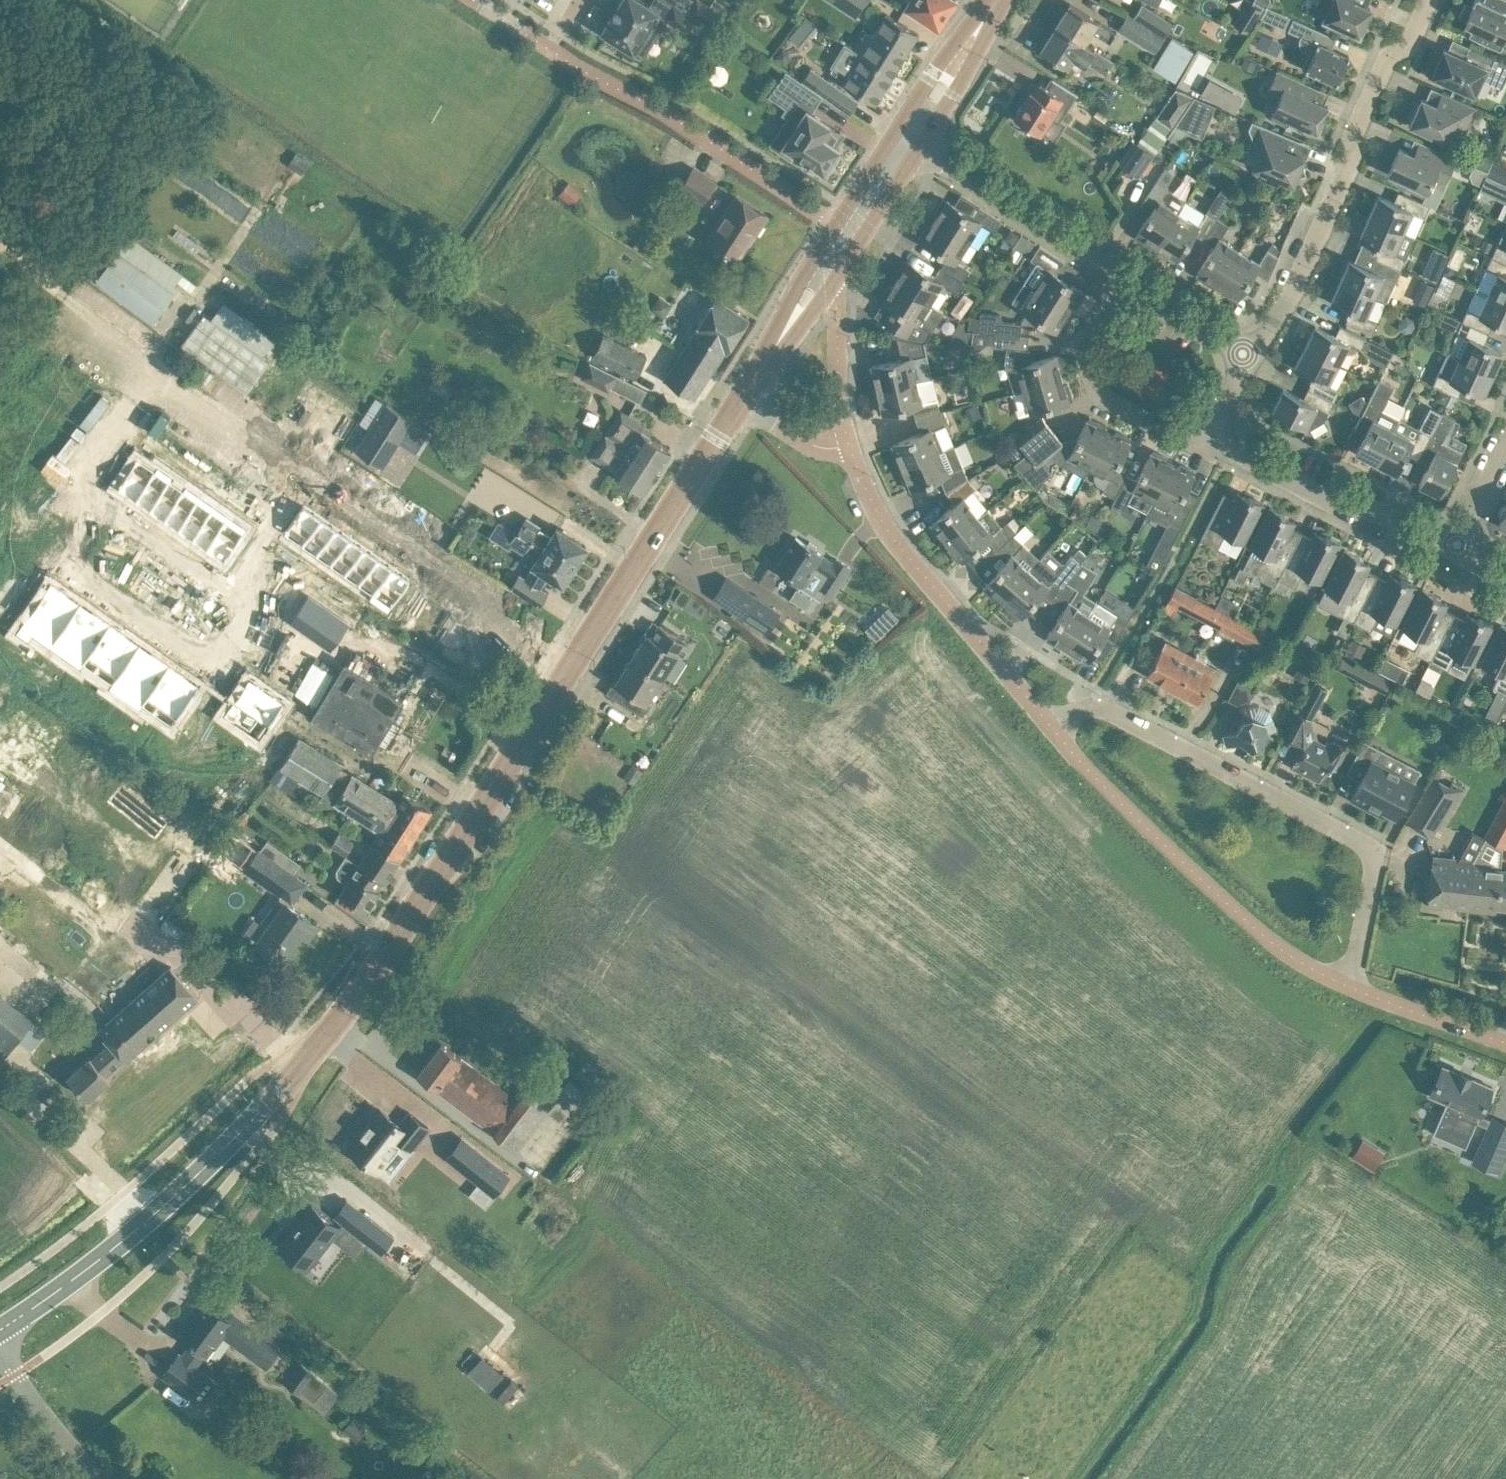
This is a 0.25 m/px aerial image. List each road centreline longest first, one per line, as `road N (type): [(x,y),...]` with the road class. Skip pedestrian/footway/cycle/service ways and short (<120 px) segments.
road 1 (secondary): [(0,1336),(147,1221),(270,1099),(354,995),(568,666)]
road 2 (residential): [(568,666),(63,314)]
road 3 (residential): [(1045,725),(1088,686),(1376,840),(1350,987)]
road 4 (residential): [(1237,342),(1254,342),(1295,285),(1348,169),(1378,62),(1429,0)]
road 5 (residential): [(1350,987),(1296,960),(1190,876),(1096,787),(1045,725)]
road 6 (residential): [(1045,725),(878,520),(854,449)]
road 7 (secondary): [(568,666),(739,399)]
road 8 (residential): [(1451,551),(1373,507),(1304,503),(1210,440)]
road 9 (residential): [(1210,440),(1104,378),(1088,342),(1112,267)]
road 10 (residential): [(1112,267),(921,151)]
road 11 (secondary): [(921,151),(1010,0)]
road 12 (unclassified): [(107,1478),(0,1341)]
road 13 (secondary): [(998,0),(890,133)]
road 14 (secondary): [(831,225),(754,373)]
road 15 (residential): [(694,132),(831,225)]
road 16 (residential): [(1505,1042),(1350,987)]
road 17 (secondary): [(839,275),(921,151)]
road 18 (residential): [(1237,342),(1112,267)]
road 19 (residential): [(854,449),(810,453),(739,399)]
road 20 (residential): [(854,449),(842,319)]
road 21 (secondary): [(754,373),(839,275)]

